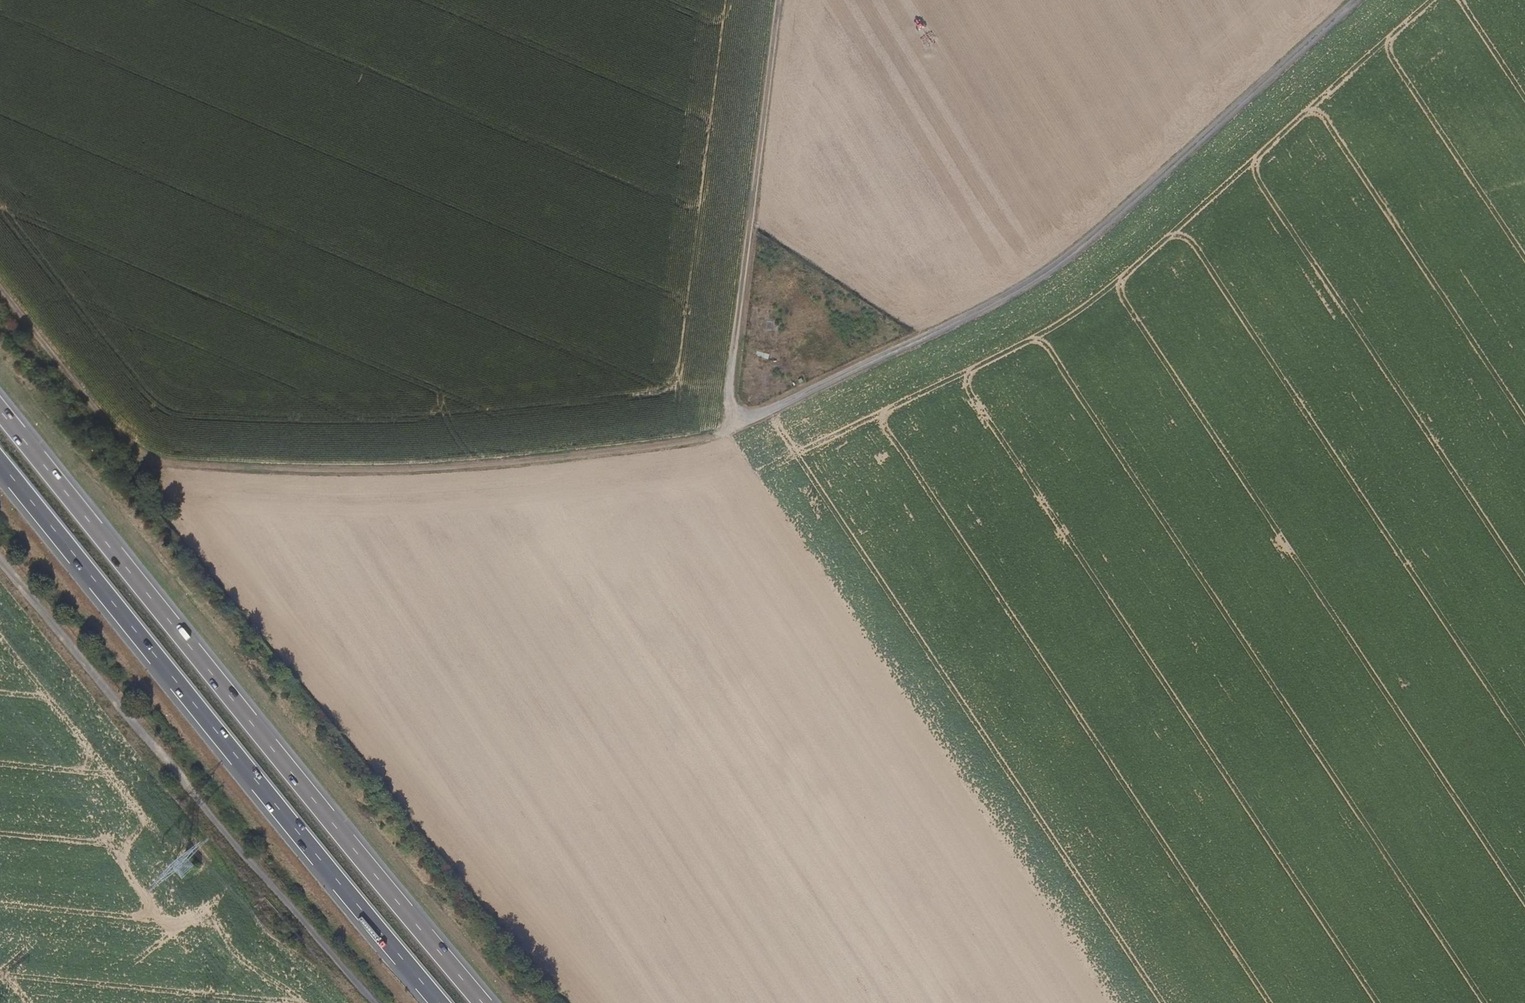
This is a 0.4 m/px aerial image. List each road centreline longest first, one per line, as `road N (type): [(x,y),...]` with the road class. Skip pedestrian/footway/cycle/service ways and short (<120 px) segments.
road 1 (track): [(0,292),(121,441),(159,462),(442,467),(624,450),(728,426)]
road 2 (trunk): [(483,1002),(0,410)]
road 3 (track): [(728,426),(1049,266),(1350,0)]
road 4 (trunk): [(0,461),(440,1002)]
road 5 (track): [(774,0),(725,366),(728,426)]

